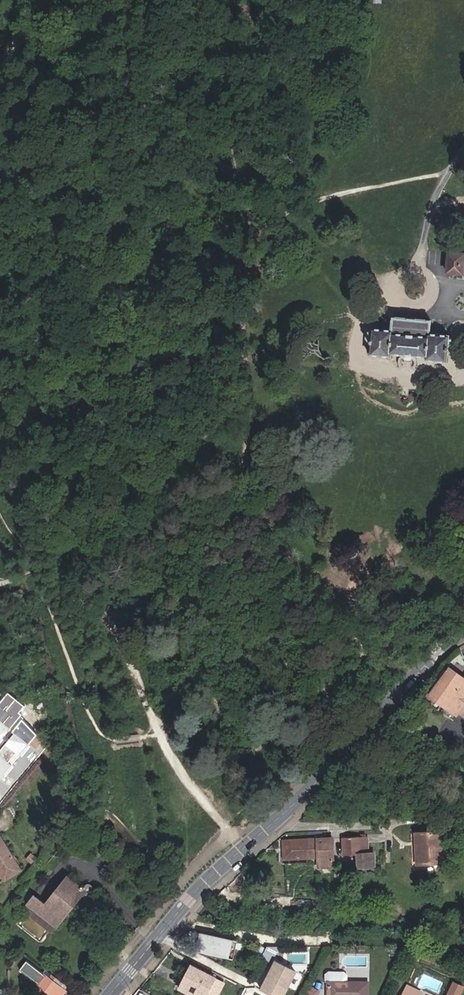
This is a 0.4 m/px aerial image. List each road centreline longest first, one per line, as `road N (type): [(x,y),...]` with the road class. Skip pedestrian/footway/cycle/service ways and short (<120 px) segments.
road 1 (tertiary): [(463,631),(324,774),(200,886),(110,994)]

